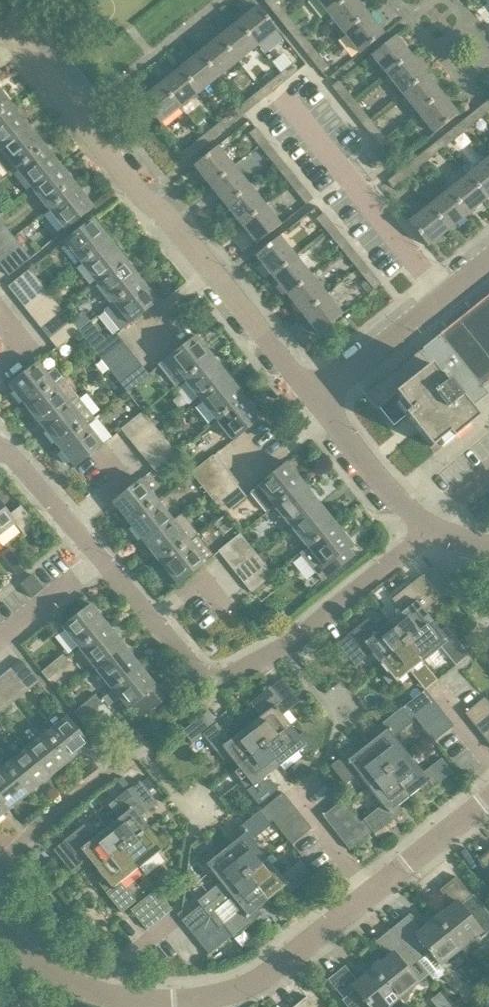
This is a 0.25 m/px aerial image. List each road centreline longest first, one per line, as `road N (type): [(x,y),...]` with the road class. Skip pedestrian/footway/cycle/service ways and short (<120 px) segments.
road 1 (residential): [(316,399),(5,27)]
road 2 (residential): [(100,558),(200,677),(223,677),(278,649),(431,531)]
road 3 (residential): [(129,1000),(182,1002),(238,989),(373,892)]
road 4 (unclassified): [(316,399),(488,260)]
road 5 (residential): [(139,753),(0,865)]
road 6 (unclassified): [(431,531),(316,399)]
road 7 (residential): [(0,453),(10,454),(100,558)]
road 8 (residential): [(373,892),(488,800)]
road 9 (residential): [(0,639),(100,558)]
road 10 (unclassified): [(292,794),(373,892)]

